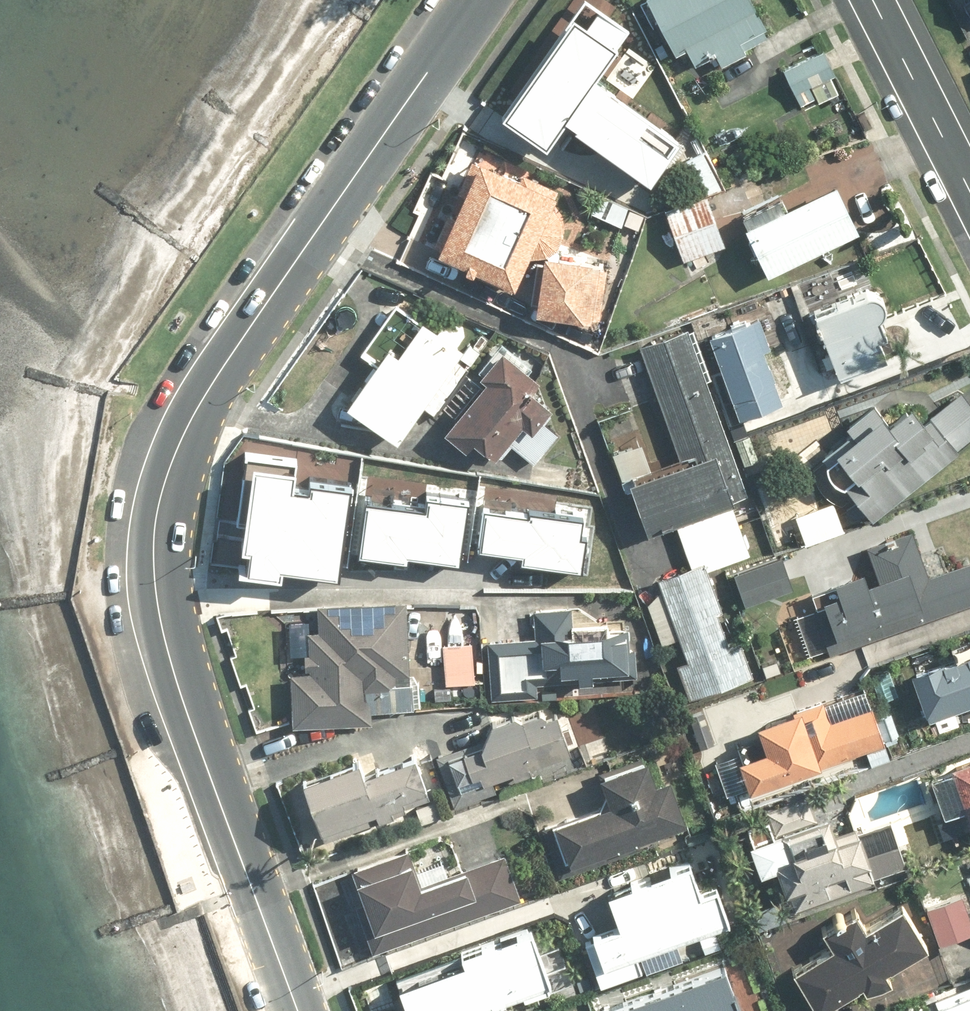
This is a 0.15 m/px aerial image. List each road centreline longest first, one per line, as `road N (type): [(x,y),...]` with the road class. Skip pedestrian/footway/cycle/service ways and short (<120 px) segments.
road 1 (tertiary): [(299,1010),(178,664),(163,581),(172,496),(211,393),(480,0)]
road 2 (secondary): [(867,0),(969,212)]

